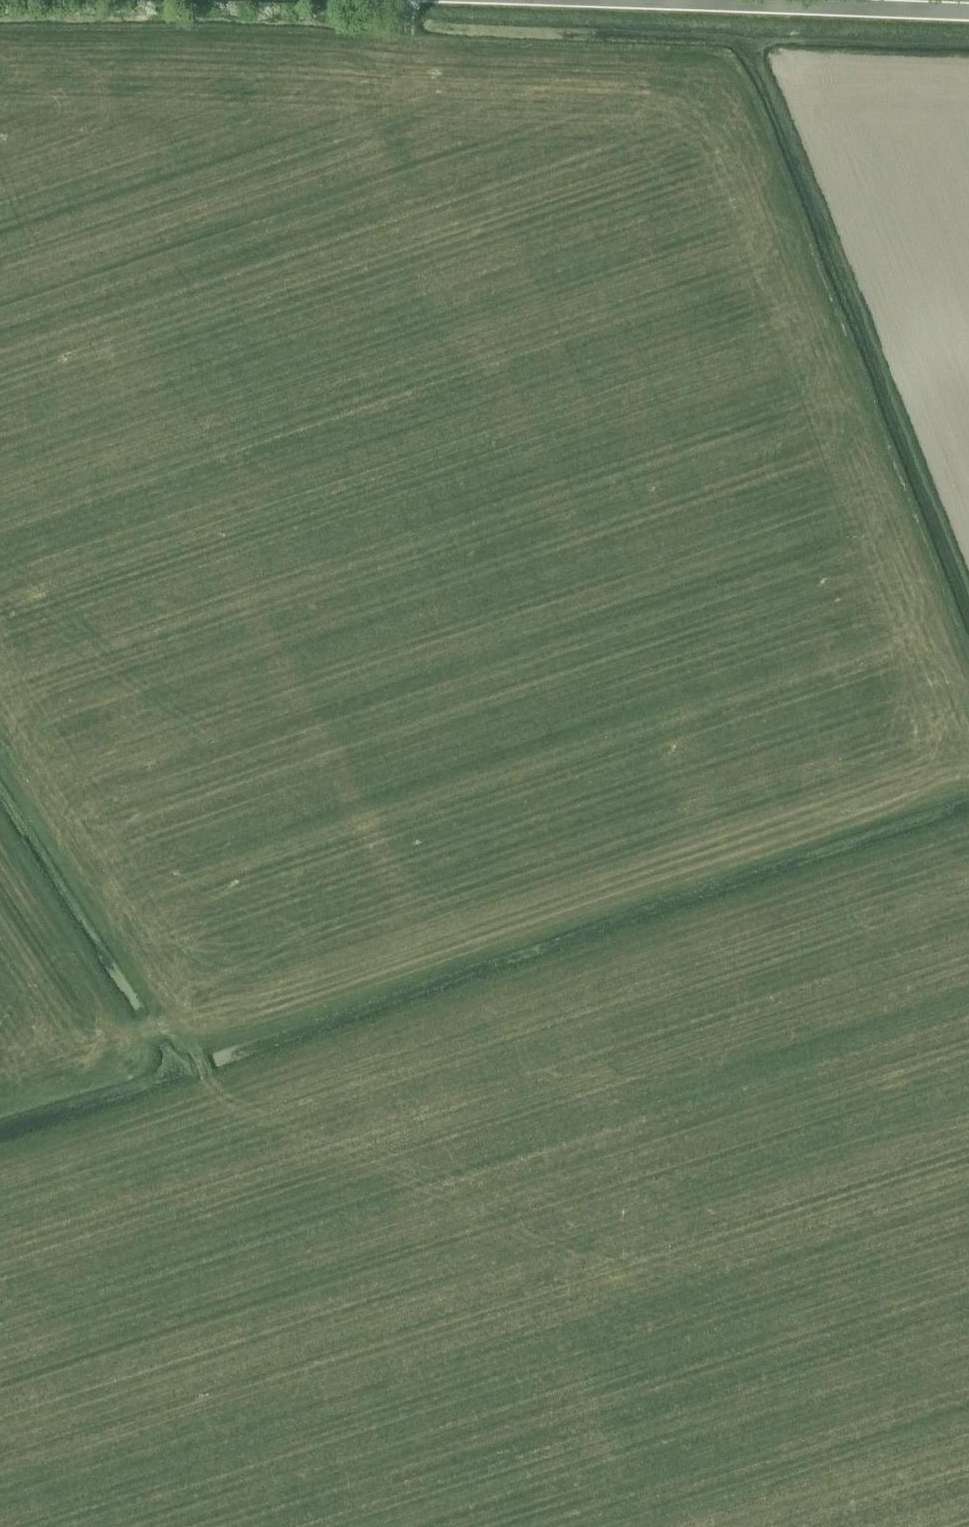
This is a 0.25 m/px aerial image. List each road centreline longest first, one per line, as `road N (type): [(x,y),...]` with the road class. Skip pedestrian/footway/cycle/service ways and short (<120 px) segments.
road 1 (tertiary): [(968,10),(658,0)]

